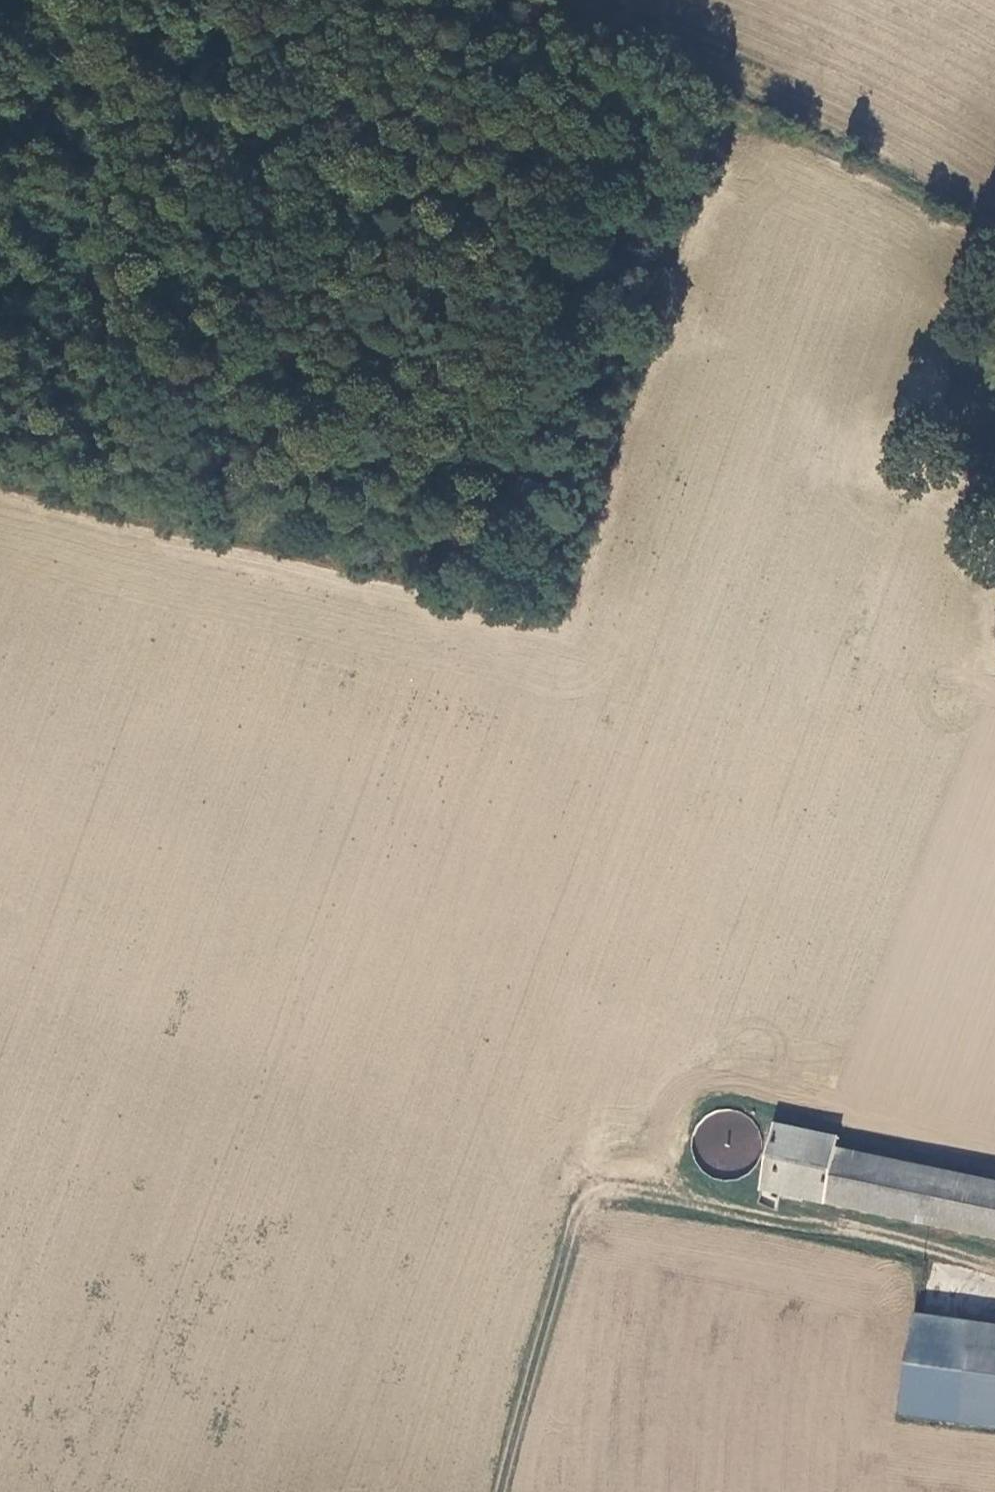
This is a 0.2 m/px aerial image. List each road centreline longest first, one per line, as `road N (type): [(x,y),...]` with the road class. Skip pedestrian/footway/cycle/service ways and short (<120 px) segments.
road 1 (track): [(994,1267),(857,1228),(610,1190),(592,1195),(569,1232),(501,1491)]

